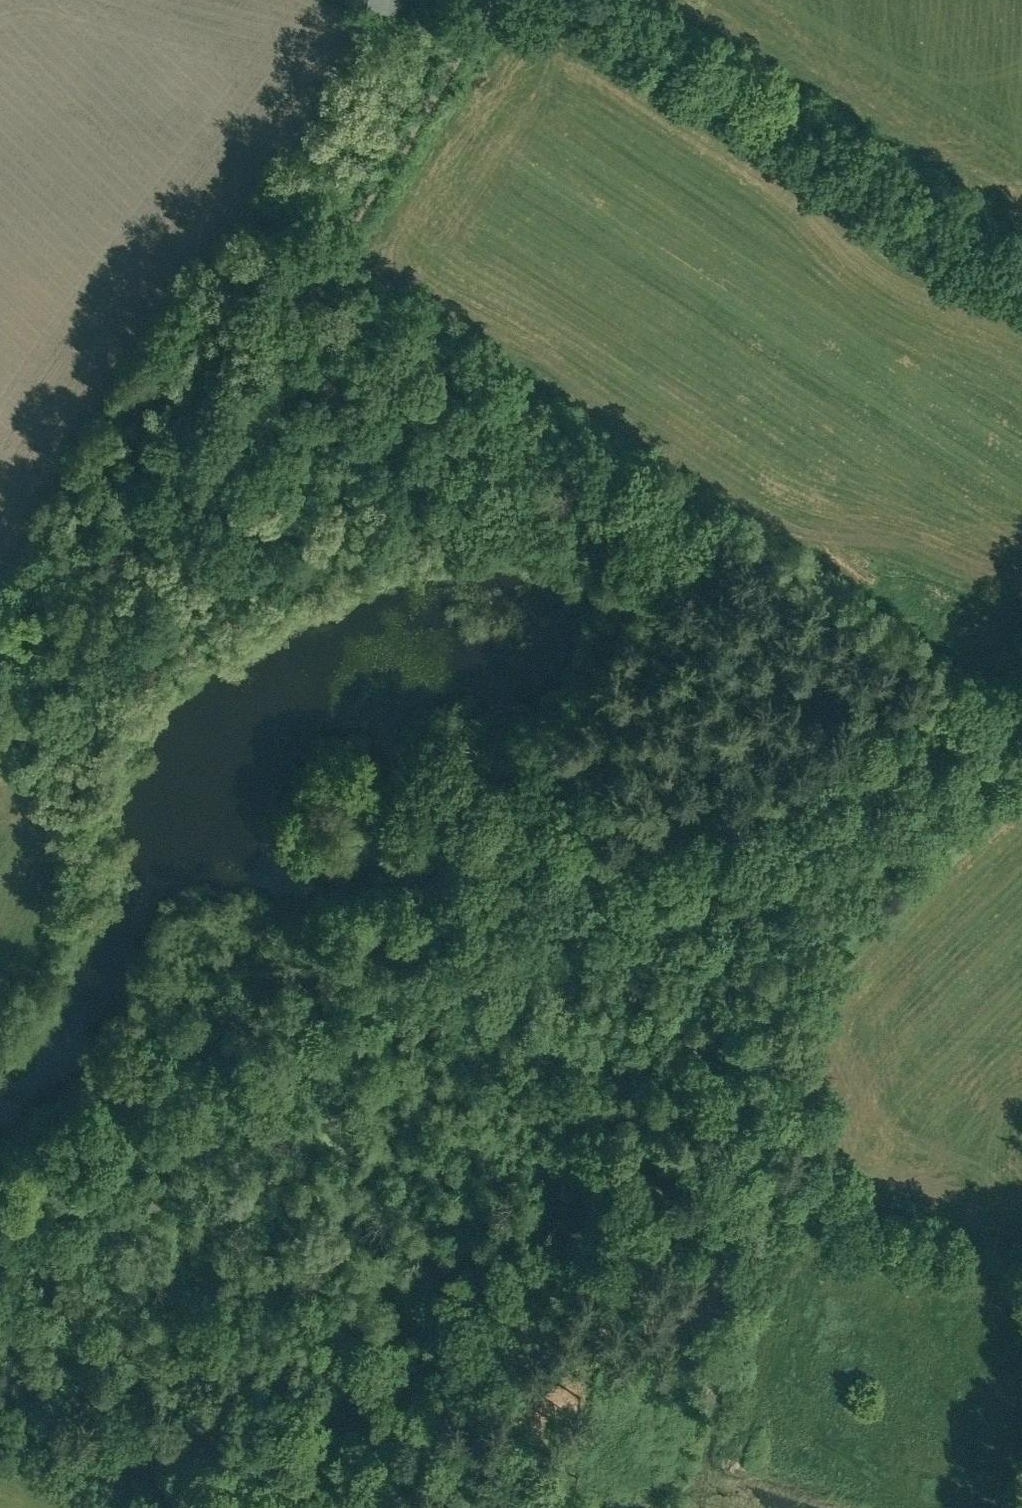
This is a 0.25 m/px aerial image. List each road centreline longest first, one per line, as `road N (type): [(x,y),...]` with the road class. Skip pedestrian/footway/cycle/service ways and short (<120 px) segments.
road 1 (track): [(1021,684),(0,1263)]
road 2 (unclassified): [(0,734),(50,676),(501,0)]
road 3 (track): [(622,0),(1021,251)]
road 4 (track): [(582,496),(419,434),(239,393)]

